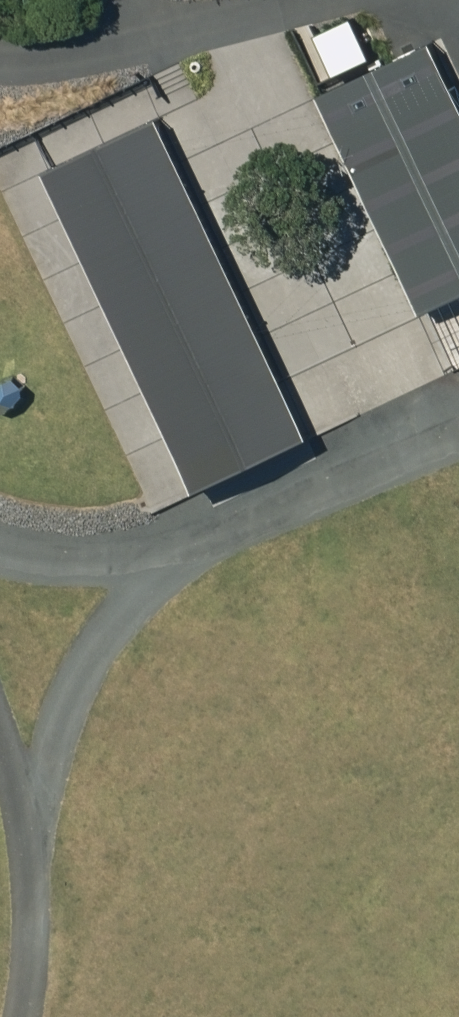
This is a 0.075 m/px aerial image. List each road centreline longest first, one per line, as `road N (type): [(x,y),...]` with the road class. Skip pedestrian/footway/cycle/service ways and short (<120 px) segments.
road 1 (track): [(458,433),(134,563),(0,537)]
road 2 (track): [(29,870),(63,716),(113,630),(225,526)]
road 3 (track): [(0,64),(21,66),(342,0)]
road 4 (track): [(0,740),(29,870),(19,1016)]

